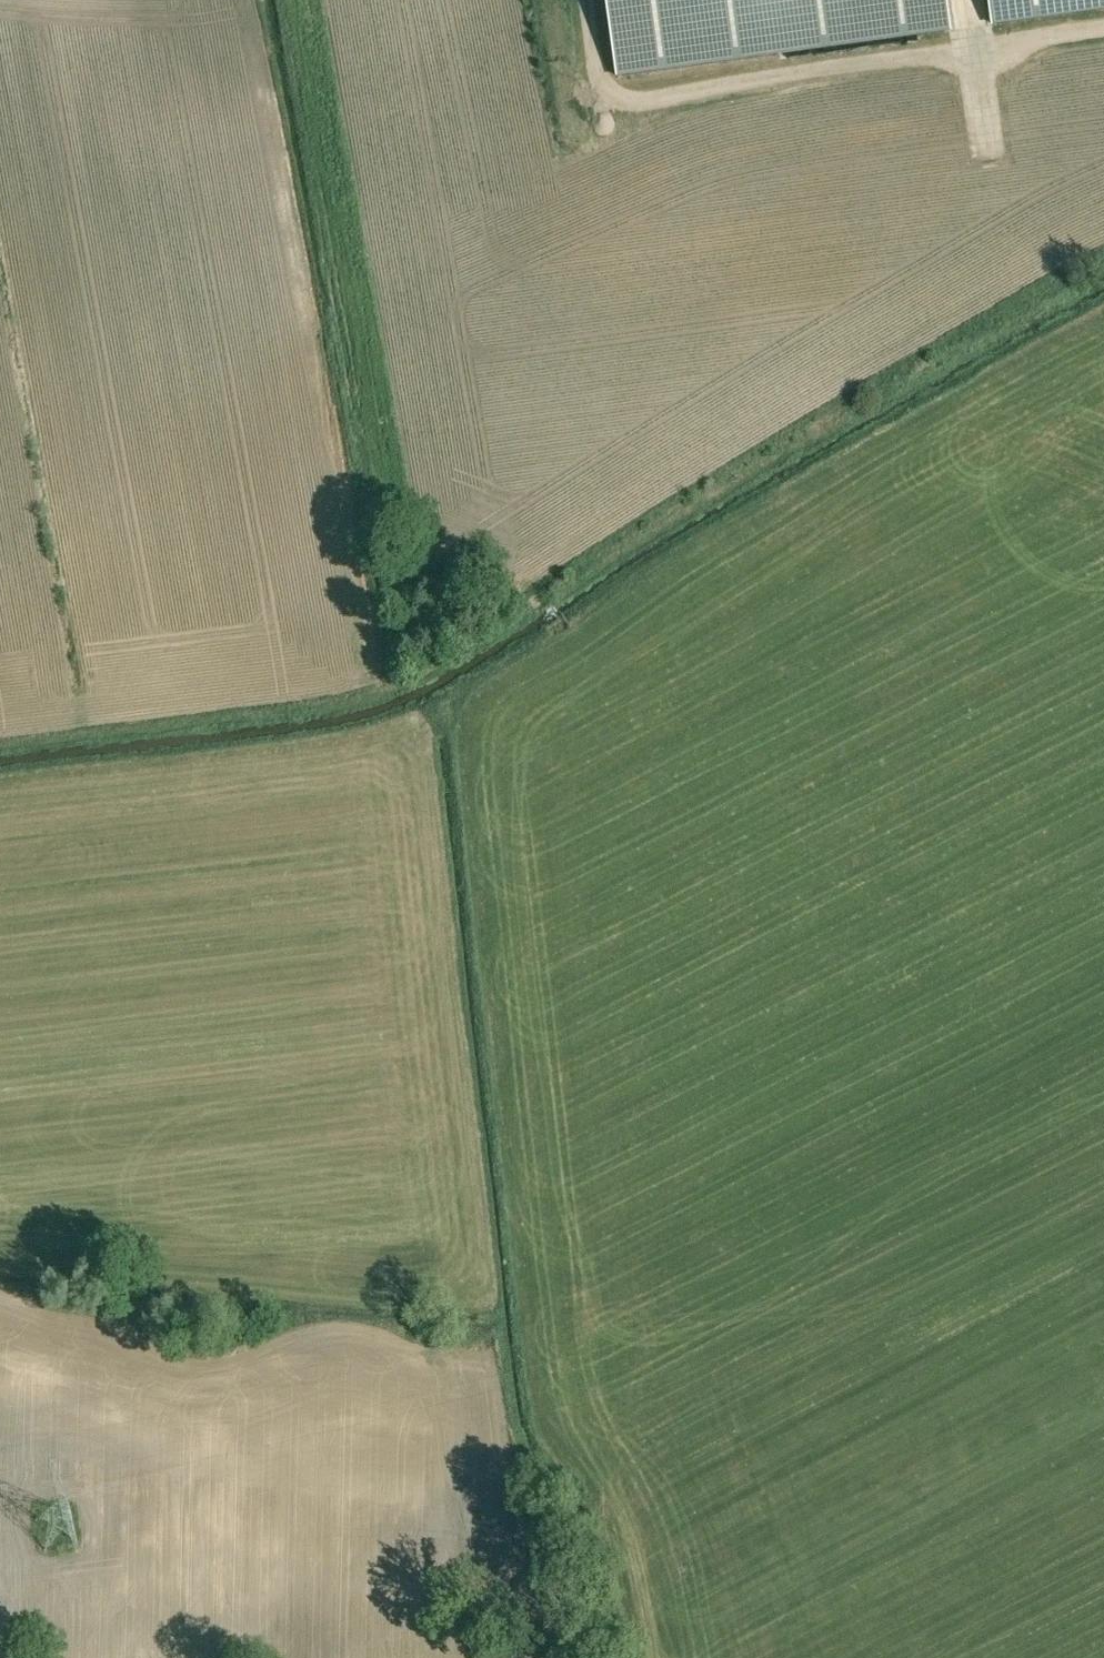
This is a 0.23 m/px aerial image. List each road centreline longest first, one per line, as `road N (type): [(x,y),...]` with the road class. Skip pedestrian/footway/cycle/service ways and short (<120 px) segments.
road 1 (track): [(1103,36),(608,101),(588,0)]

